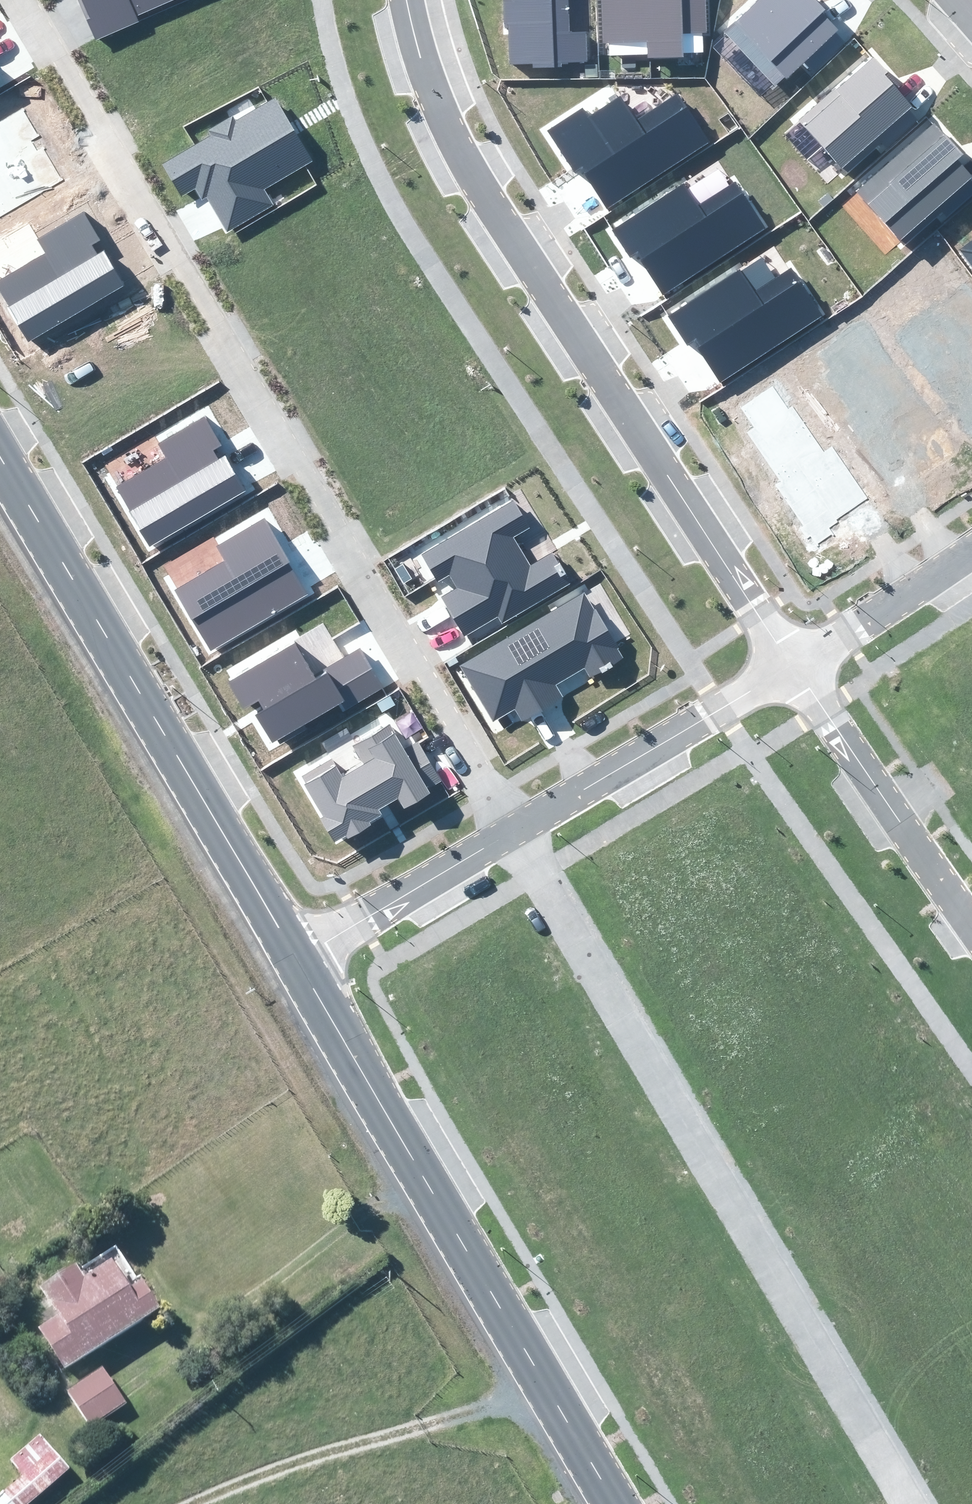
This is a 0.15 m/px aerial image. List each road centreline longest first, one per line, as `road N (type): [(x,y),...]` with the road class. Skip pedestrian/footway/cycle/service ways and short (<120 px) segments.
road 1 (residential): [(515,830),(24,0)]
road 2 (residential): [(405,0),(426,80),(474,174),(795,671)]
road 3 (residential): [(909,1503),(515,830)]
road 4 (tertiary): [(611,1503),(295,963)]
road 5 (tertiary): [(295,963),(0,469)]
road 6 (track): [(216,1503),(388,1436),(551,1404)]
road 7 (residential): [(515,830),(795,671)]
road 8 (residential): [(795,671),(971,924)]
road 9 (residential): [(295,963),(515,830)]
road 10 (residential): [(795,671),(971,552)]

